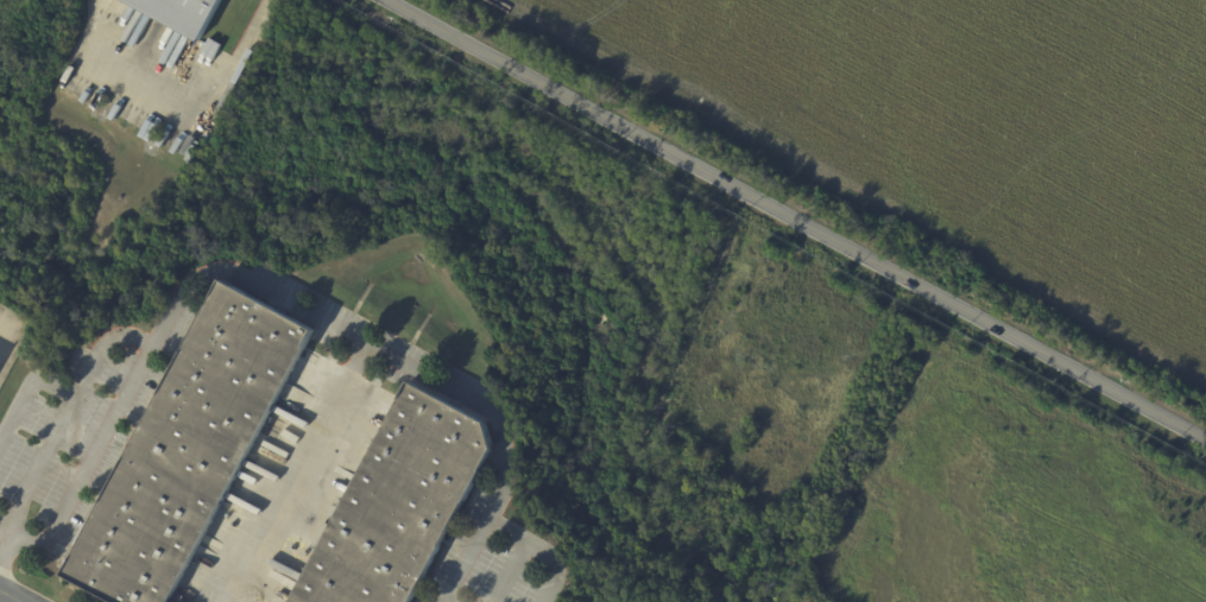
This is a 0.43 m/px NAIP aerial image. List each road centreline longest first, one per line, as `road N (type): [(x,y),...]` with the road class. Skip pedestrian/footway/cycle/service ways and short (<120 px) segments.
road 1 (tertiary): [(398,0),(1205,437)]

